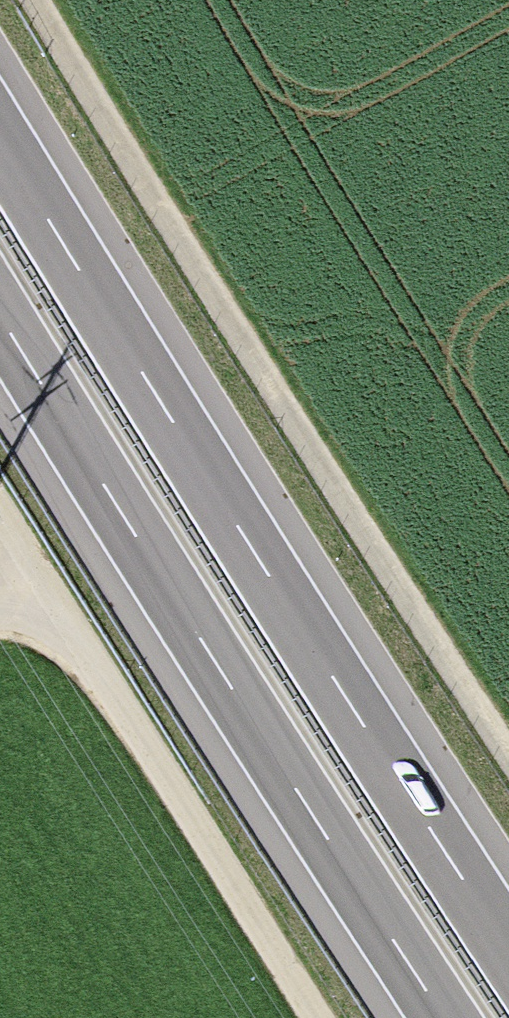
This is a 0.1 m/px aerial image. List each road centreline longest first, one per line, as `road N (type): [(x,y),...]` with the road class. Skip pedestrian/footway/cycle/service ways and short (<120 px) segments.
road 1 (motorway): [(508,949),(0,140)]
road 2 (track): [(26,0),(236,348),(508,763)]
road 3 (motorway): [(0,319),(444,1017)]
road 4 (track): [(322,1017),(0,513)]

